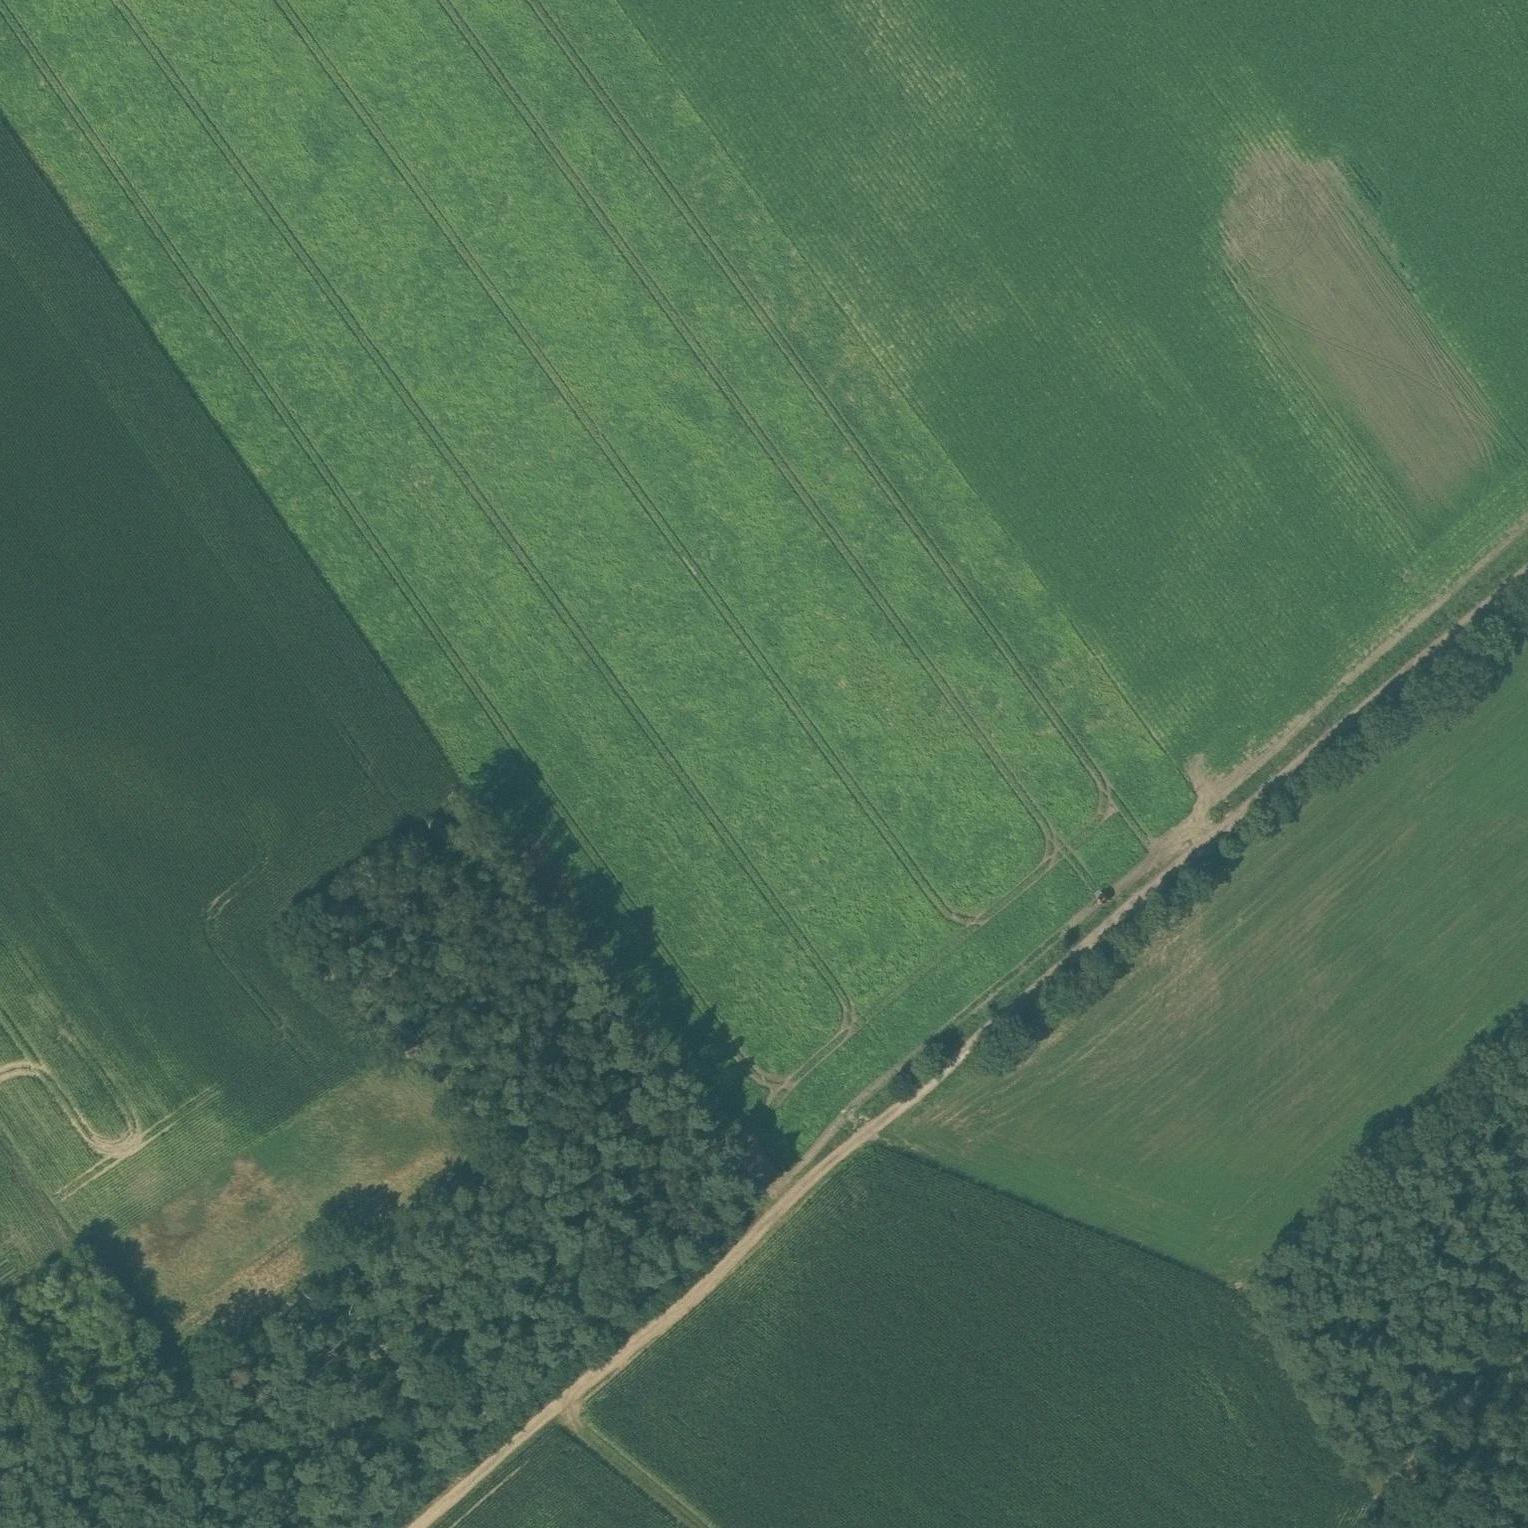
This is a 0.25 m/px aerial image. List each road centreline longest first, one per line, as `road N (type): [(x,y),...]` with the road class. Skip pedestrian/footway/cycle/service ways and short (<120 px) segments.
road 1 (track): [(415,1527),(1161,875),(1527,569)]

